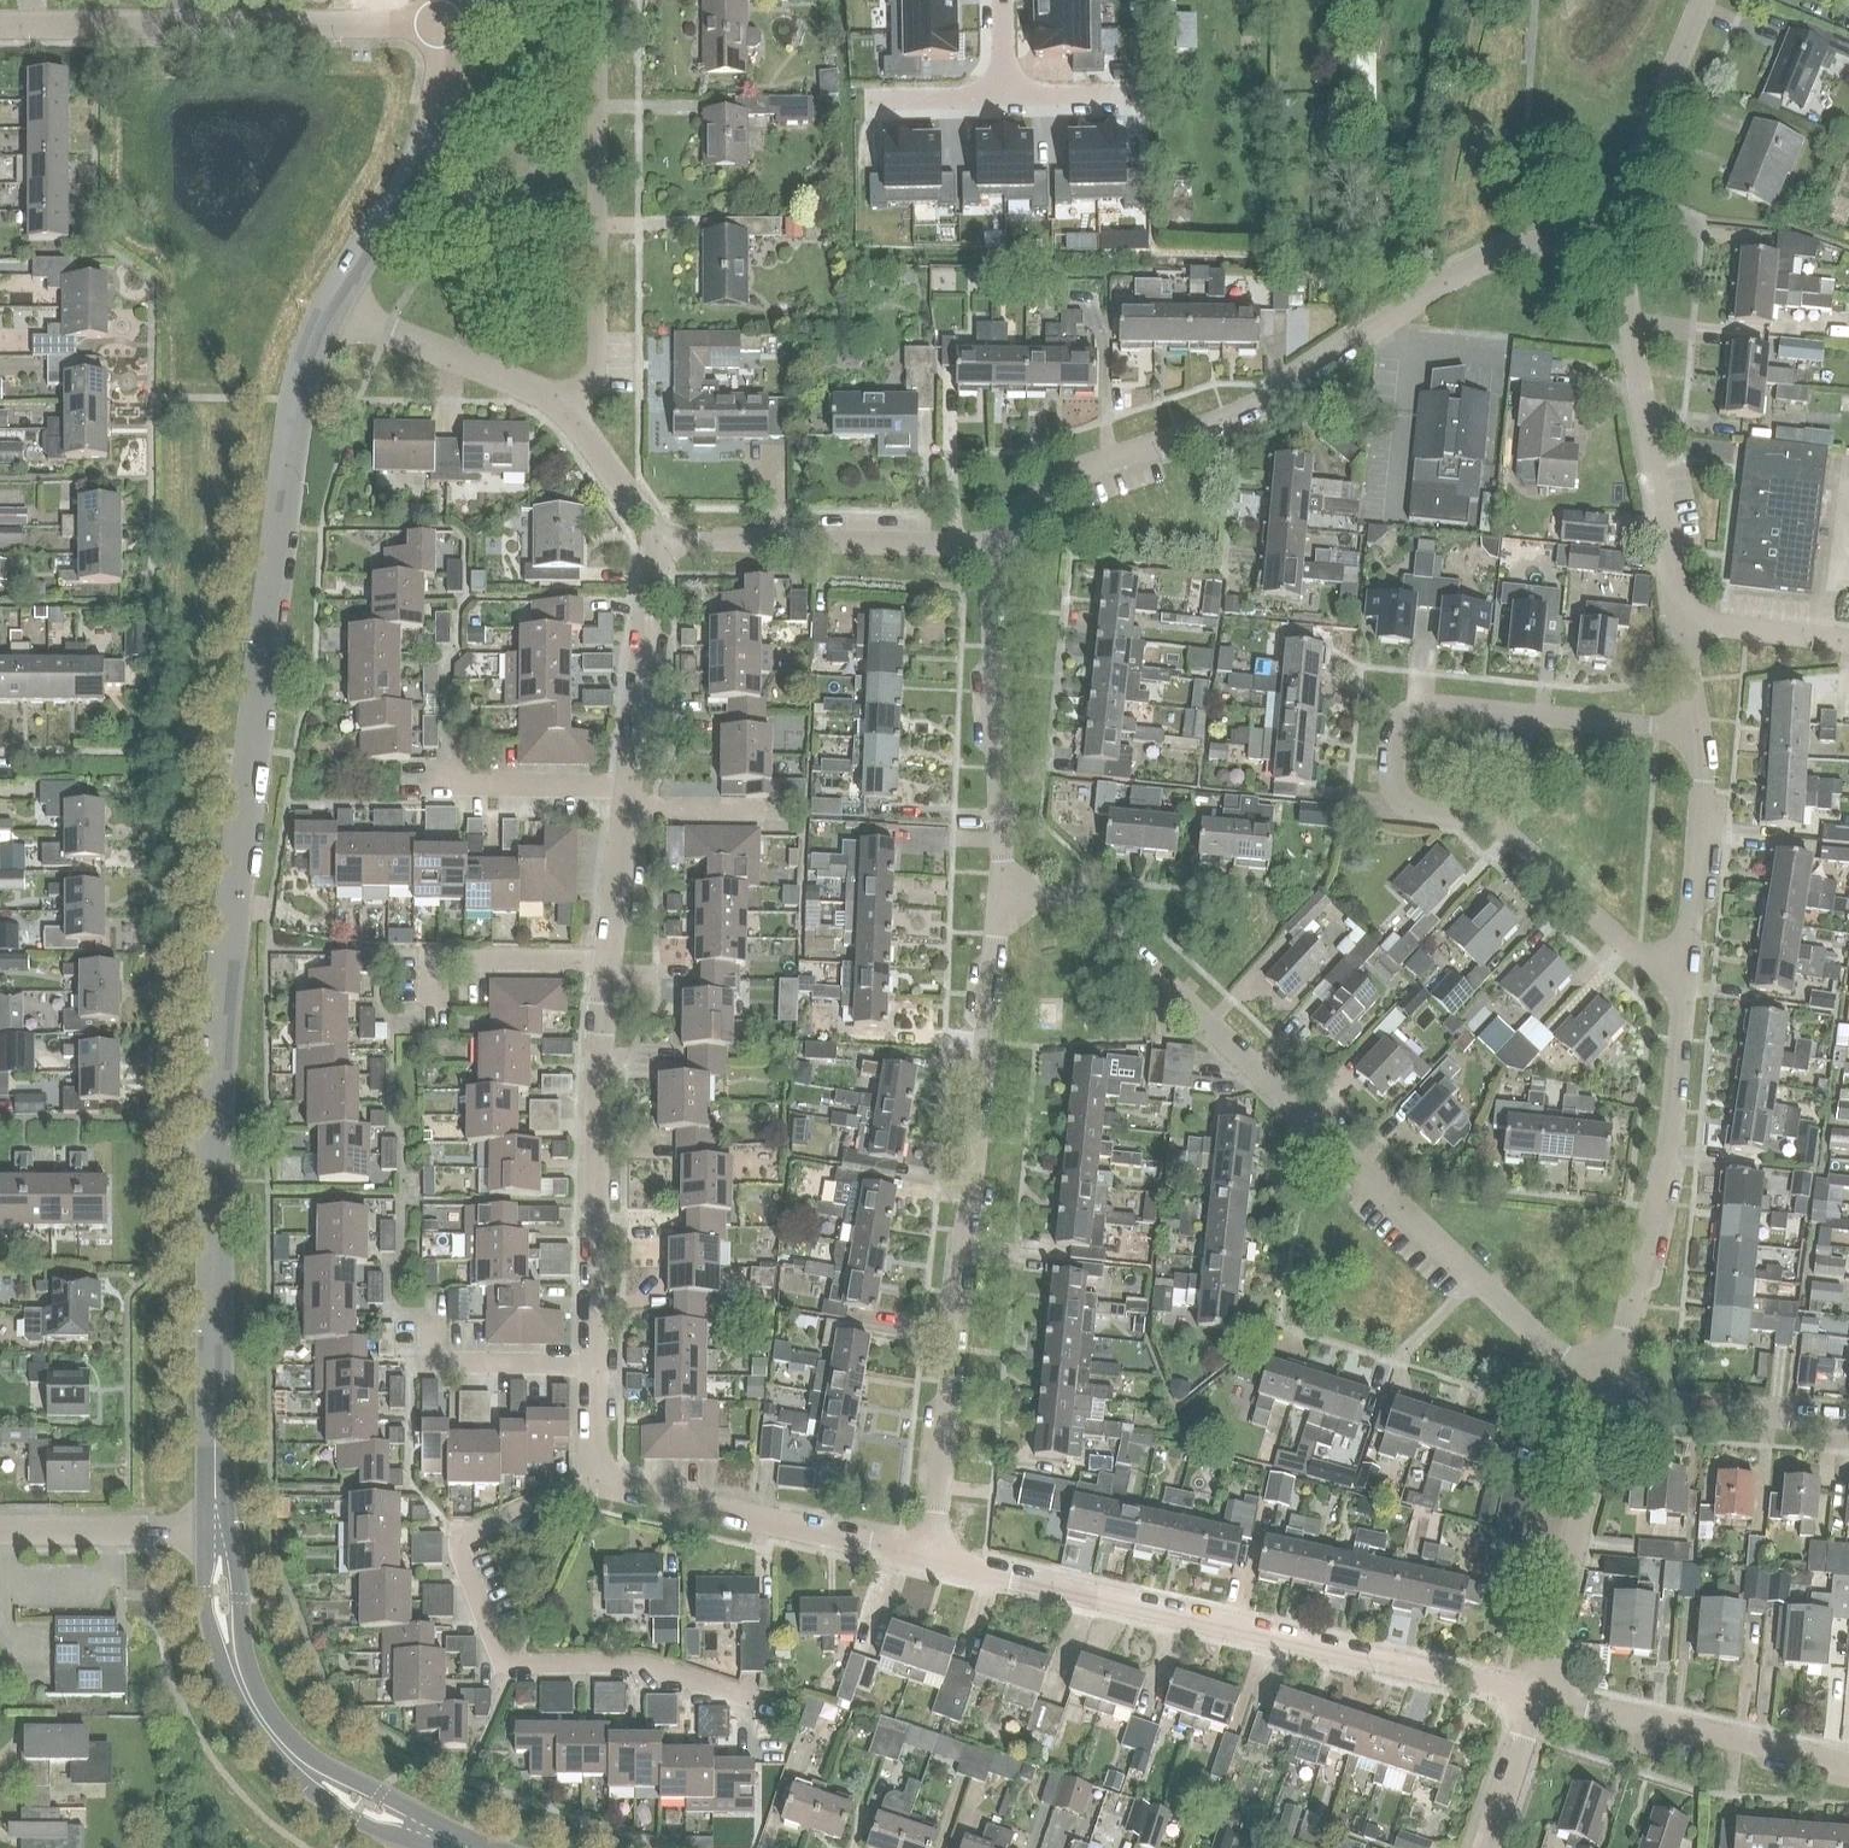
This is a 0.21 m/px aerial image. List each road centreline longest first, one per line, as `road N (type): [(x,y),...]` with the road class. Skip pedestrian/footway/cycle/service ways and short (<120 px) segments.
road 1 (residential): [(933,1562),(594,1482),(600,1018),(655,540)]
road 2 (tertiary): [(330,306),(298,398),(217,1079),(218,1534)]
road 3 (residential): [(1605,1403),(1073,908),(1003,899)]
road 4 (residential): [(1696,732),(1427,705),(1400,721),(1394,760),(1393,795),(1407,809),(1491,821),(1685,990)]
road 5 (residential): [(998,544),(1049,484),(1266,403),(1484,261),(1615,221)]
road 6 (residential): [(933,1562),(1003,899)]
road 7 (residential): [(1538,1696),(933,1562)]
road 8 (residential): [(453,23),(0,23)]
road 9 (residential): [(1605,1403),(1666,1194),(1685,990)]
road 10 (residential): [(565,403),(592,377),(598,357),(599,0)]
road 11 (residential): [(1681,621),(1615,221)]
road 12 (tertiary): [(218,1534),(226,1667),(242,1708),(281,1755),(421,1836)]
road 13 (residential): [(1003,899),(998,544)]
road 14 (residential): [(998,544),(655,540)]
road 15 (residential): [(1848,1766),(1538,1696)]
road 16 (tertiary): [(453,23),(435,126),(406,190),(330,306)]
road 17 (residential): [(1538,1696),(1605,1403)]
road 18 (residential): [(1685,990),(1706,773),(1696,732)]
road 19 (residential): [(1605,1403),(1848,1424)]
road 20 (residential): [(1615,221),(1703,0)]
road 21 (residential): [(0,1532),(218,1534)]
road 22 (residential): [(388,331),(565,403)]
road 23 (residential): [(1848,640),(1681,621)]
road 24 (residential): [(655,540),(565,403)]
road 25 (residential): [(1486,1847),(1538,1696)]
road 26 (residential): [(873,98),(1004,97)]
road 27 (residential): [(1004,97),(1134,95)]

